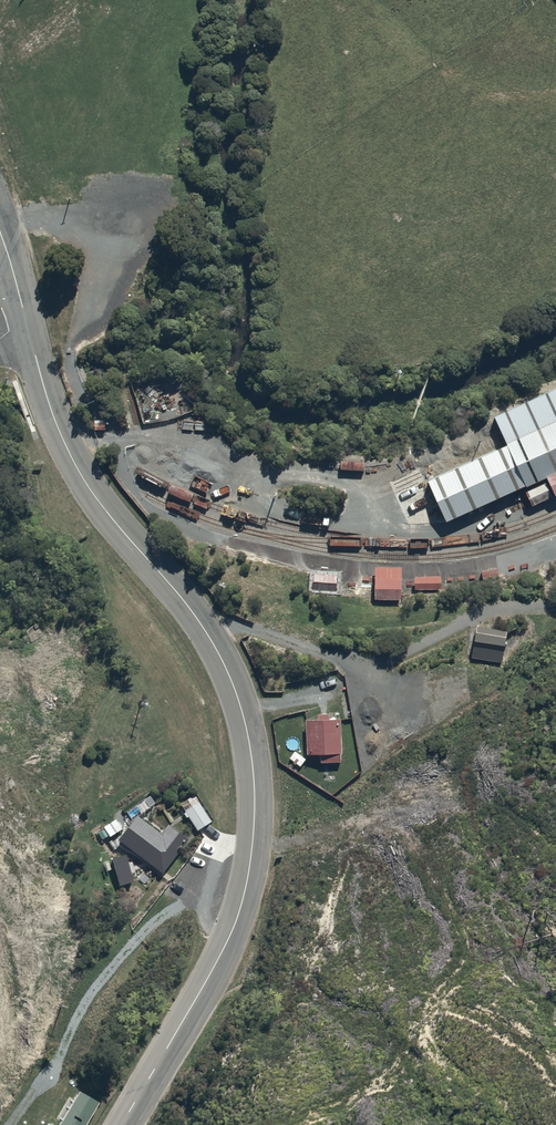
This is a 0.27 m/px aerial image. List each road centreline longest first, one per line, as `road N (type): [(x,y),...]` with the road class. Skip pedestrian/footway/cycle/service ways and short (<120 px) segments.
road 1 (unclassified): [(0,237),(66,447),(226,666),(253,773),(248,878),(233,928),(123,1124)]
road 2 (track): [(66,447),(134,438),(286,480),(412,470)]
road 3 (track): [(205,891),(158,920),(103,977),(52,1072),(10,1124)]
road 4 (track): [(203,627),(256,631),(356,669),(402,716)]

